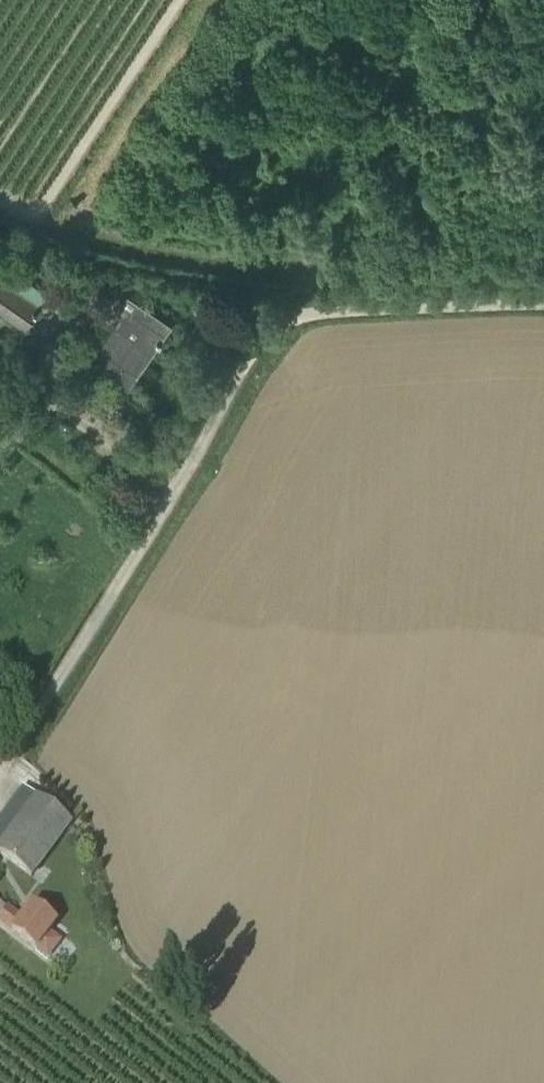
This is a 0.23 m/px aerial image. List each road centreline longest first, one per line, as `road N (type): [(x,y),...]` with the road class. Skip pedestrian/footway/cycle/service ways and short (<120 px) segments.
road 1 (unclassified): [(22,739),(261,338),(315,313),(543,304)]

